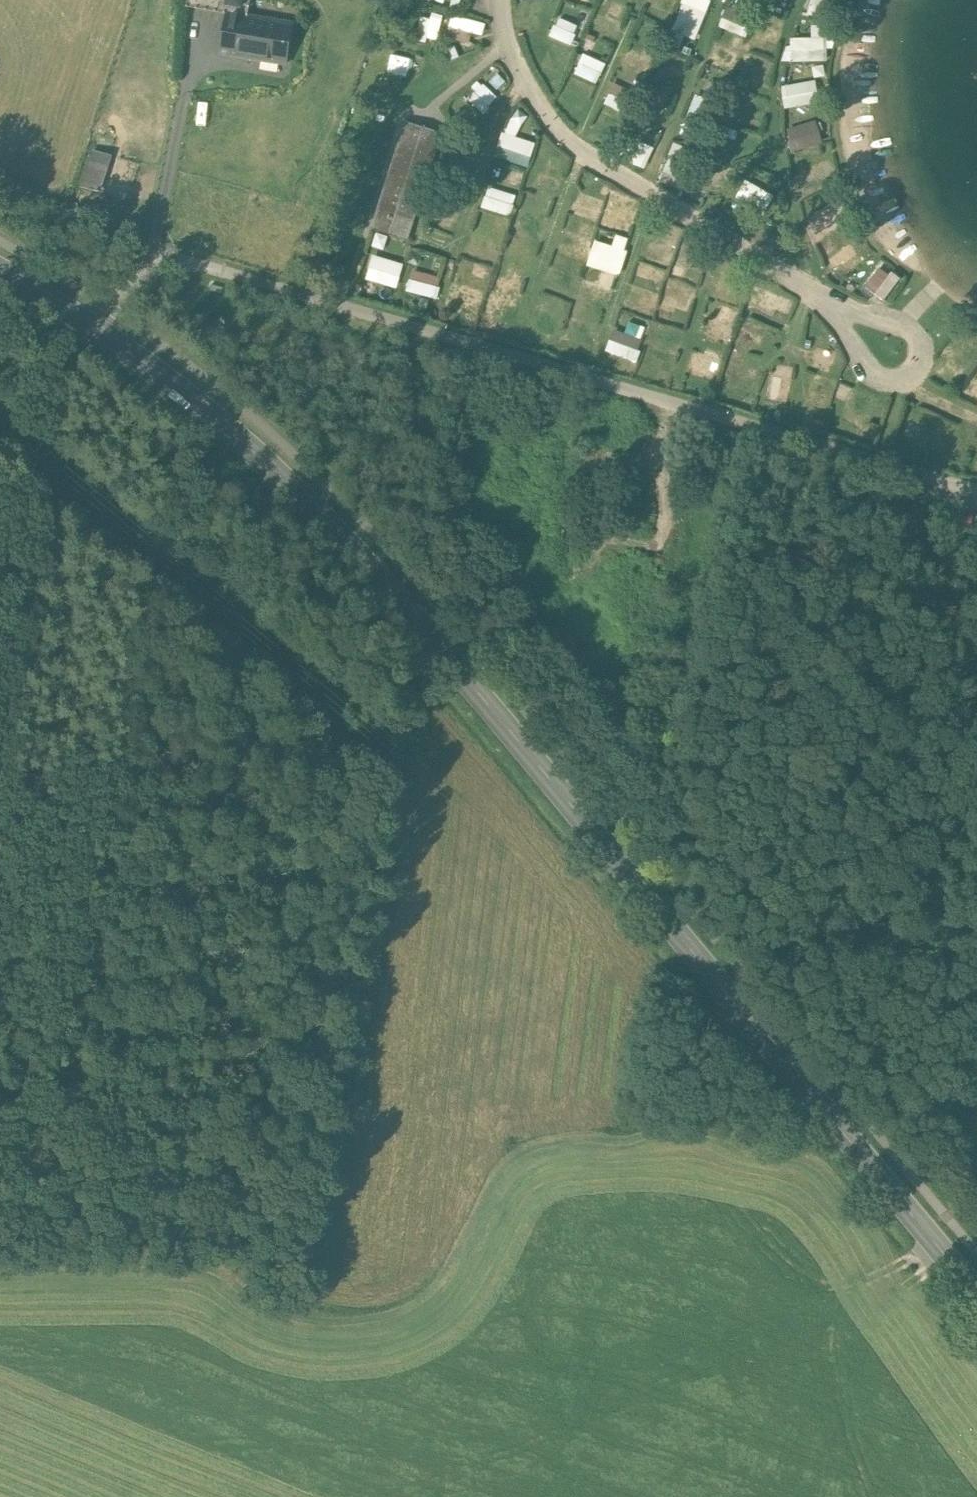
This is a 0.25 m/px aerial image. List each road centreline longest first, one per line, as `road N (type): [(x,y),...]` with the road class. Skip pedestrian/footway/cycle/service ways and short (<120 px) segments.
road 1 (tertiary): [(90,322),(225,426),(381,579),(976,1289)]
road 2 (unclassified): [(90,322),(112,307),(146,259),(206,263),(976,490)]

